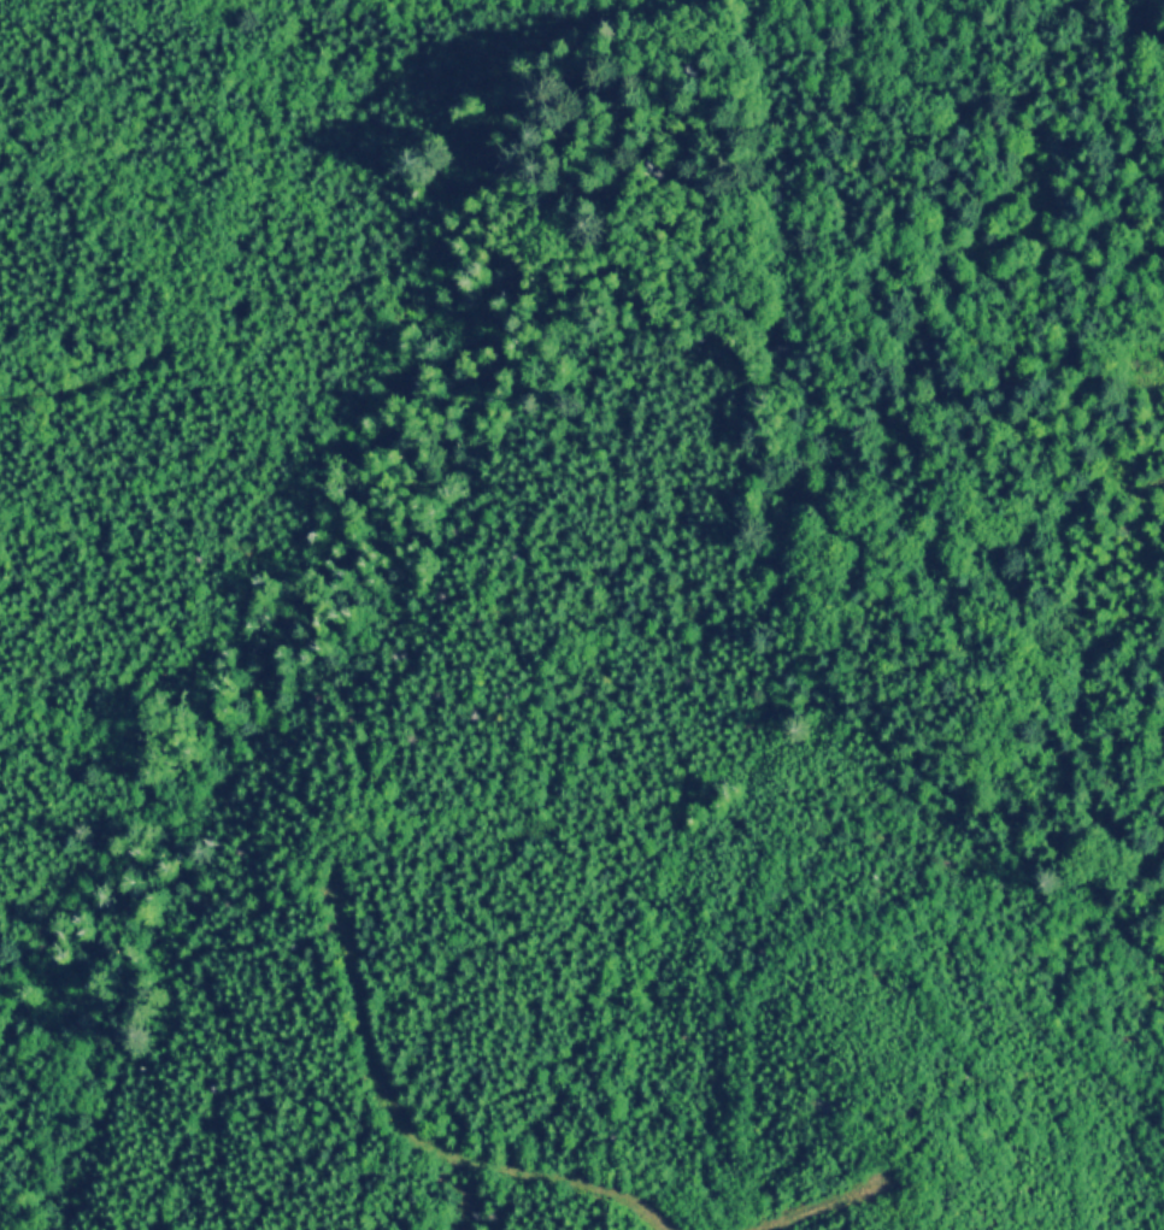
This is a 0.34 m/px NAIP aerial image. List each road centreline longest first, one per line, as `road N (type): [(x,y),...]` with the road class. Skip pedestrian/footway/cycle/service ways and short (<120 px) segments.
road 1 (track): [(668,1229),(635,1202),(590,1184),(452,1159),(412,1136),(387,1107),(359,1020),(333,832)]
road 2 (track): [(757,1229),(899,1179)]

